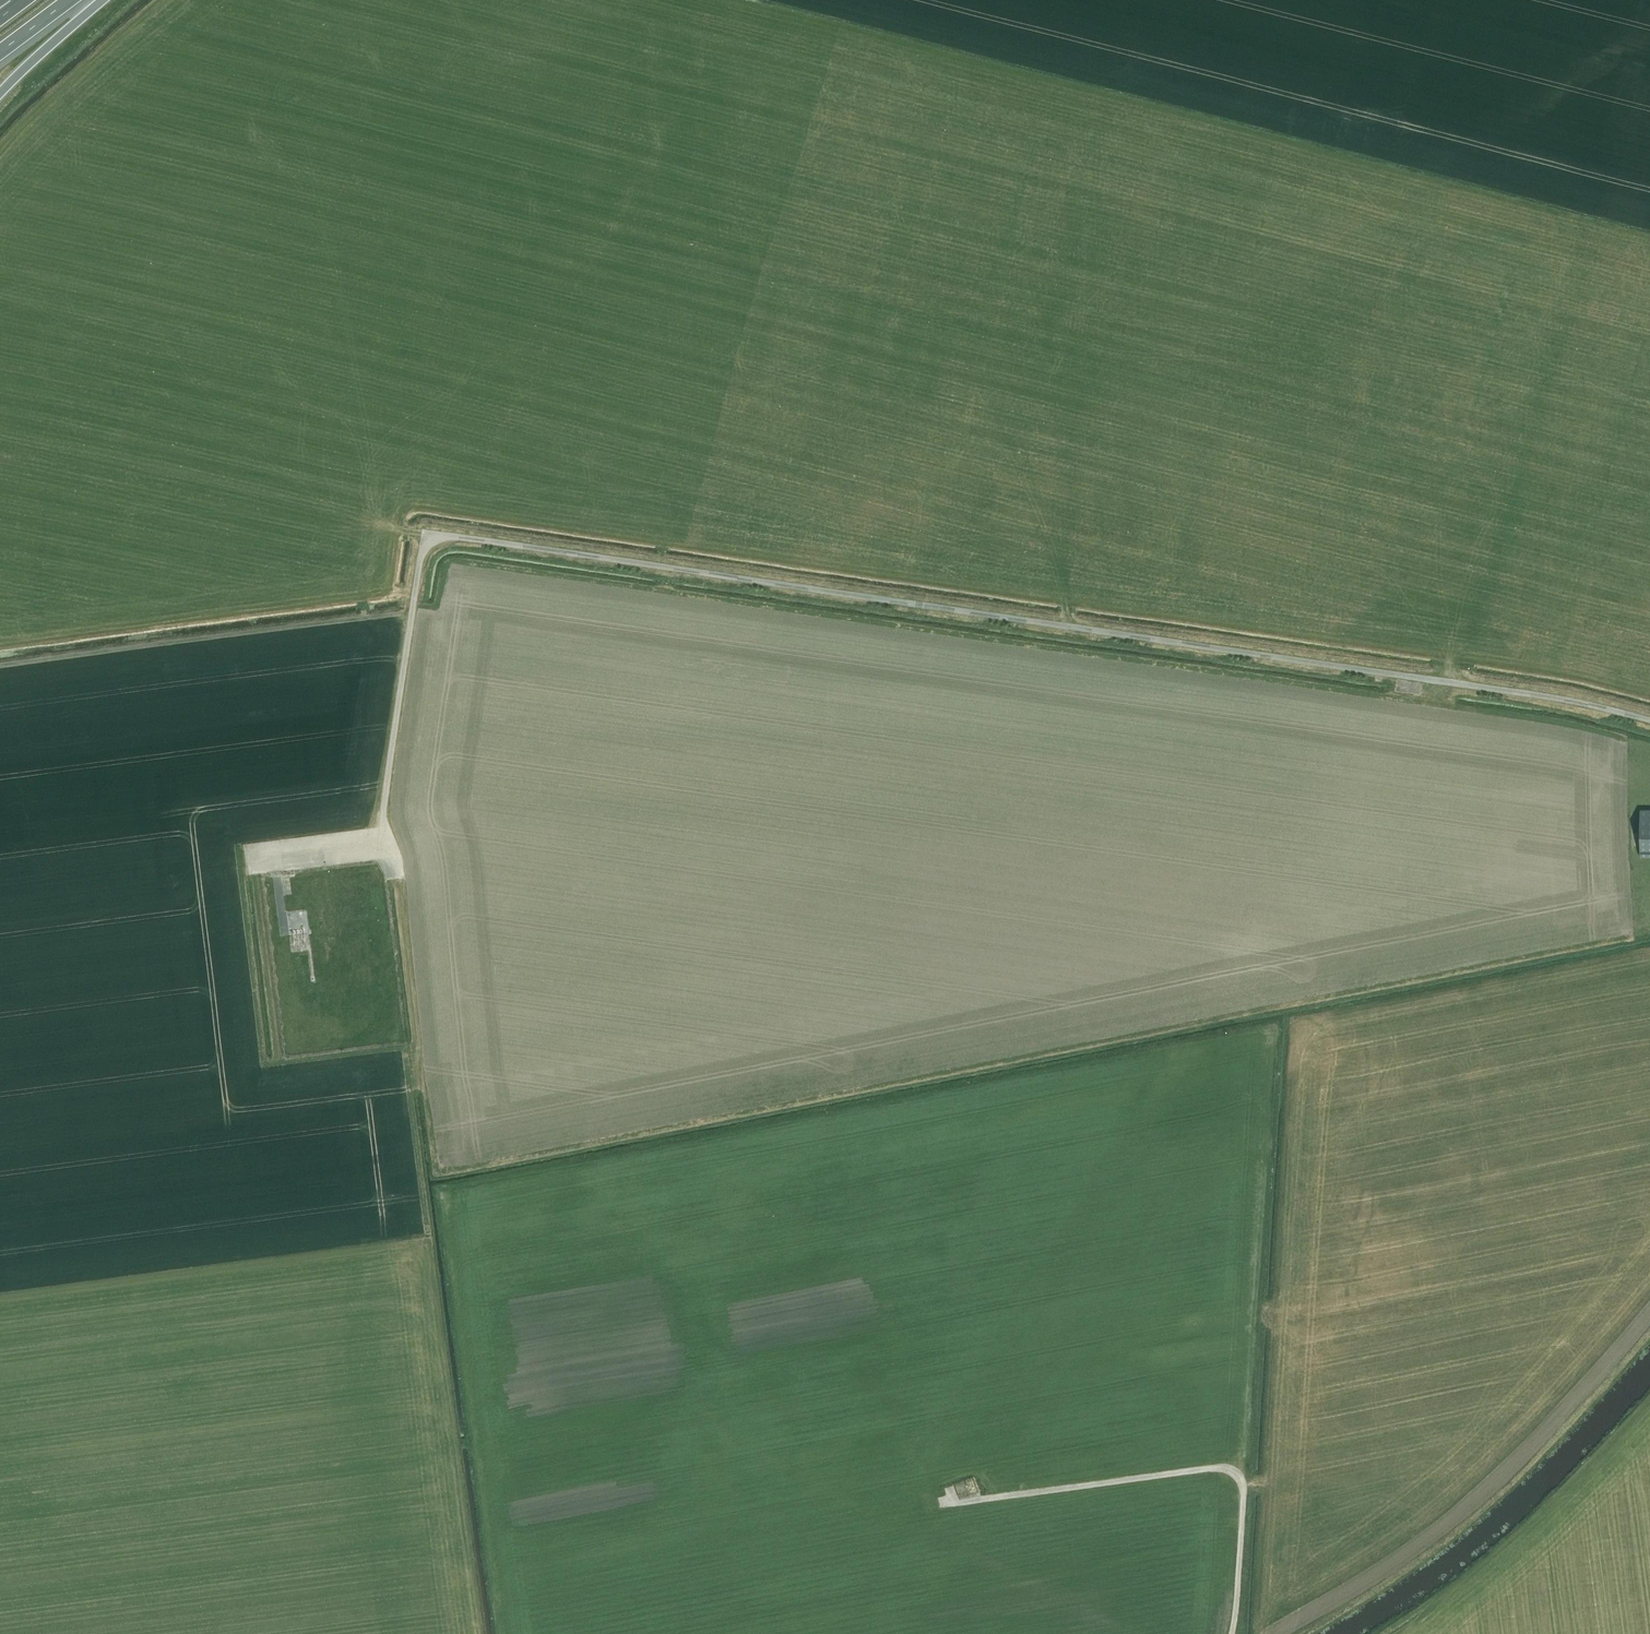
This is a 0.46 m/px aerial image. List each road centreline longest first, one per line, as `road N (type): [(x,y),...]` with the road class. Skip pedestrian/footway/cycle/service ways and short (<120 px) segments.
road 1 (unclassified): [(383,846),(419,560),(444,540),(1578,704),(1649,722)]
road 2 (motorway): [(0,95),(101,0)]

